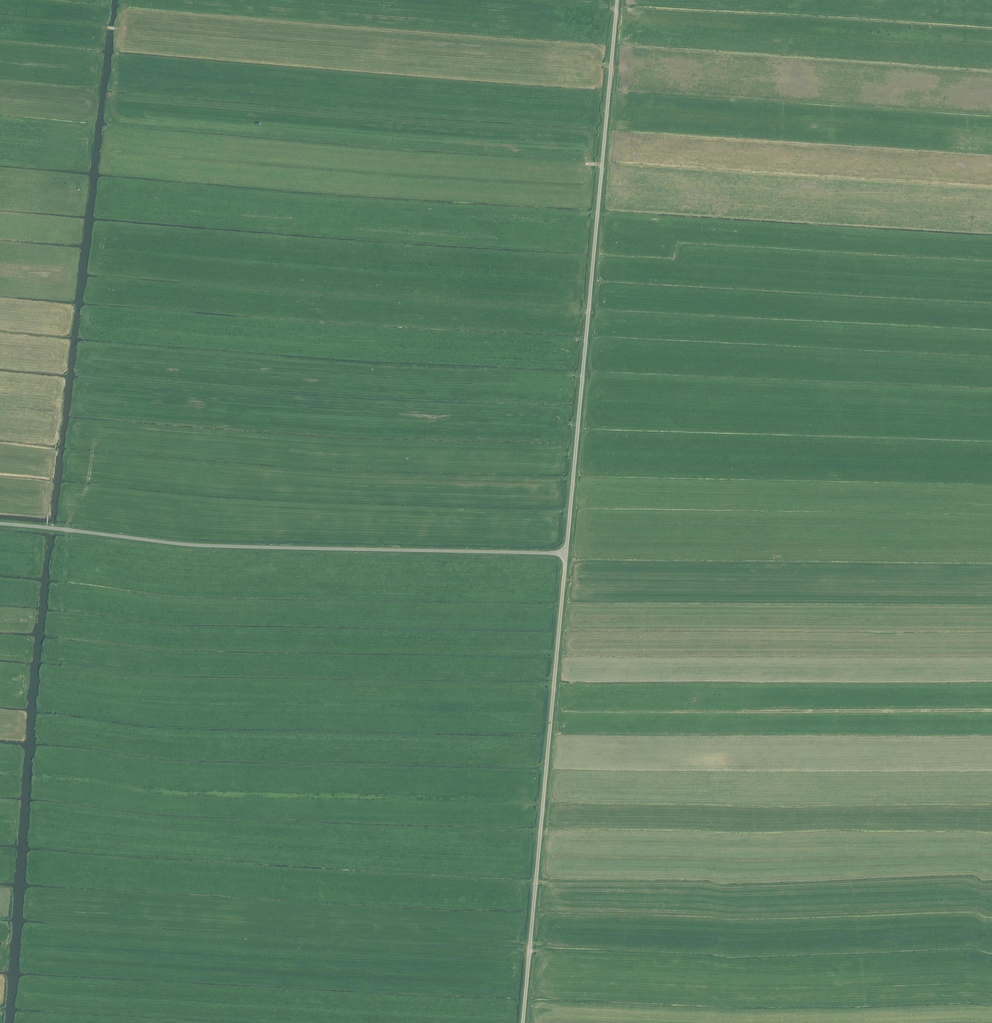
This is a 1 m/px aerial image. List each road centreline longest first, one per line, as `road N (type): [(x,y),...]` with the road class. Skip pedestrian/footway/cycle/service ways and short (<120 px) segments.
road 1 (unclassified): [(566,552),(185,545),(0,524)]
road 2 (unclassified): [(566,552),(617,0)]
road 3 (unclassified): [(523,1022),(566,552)]

